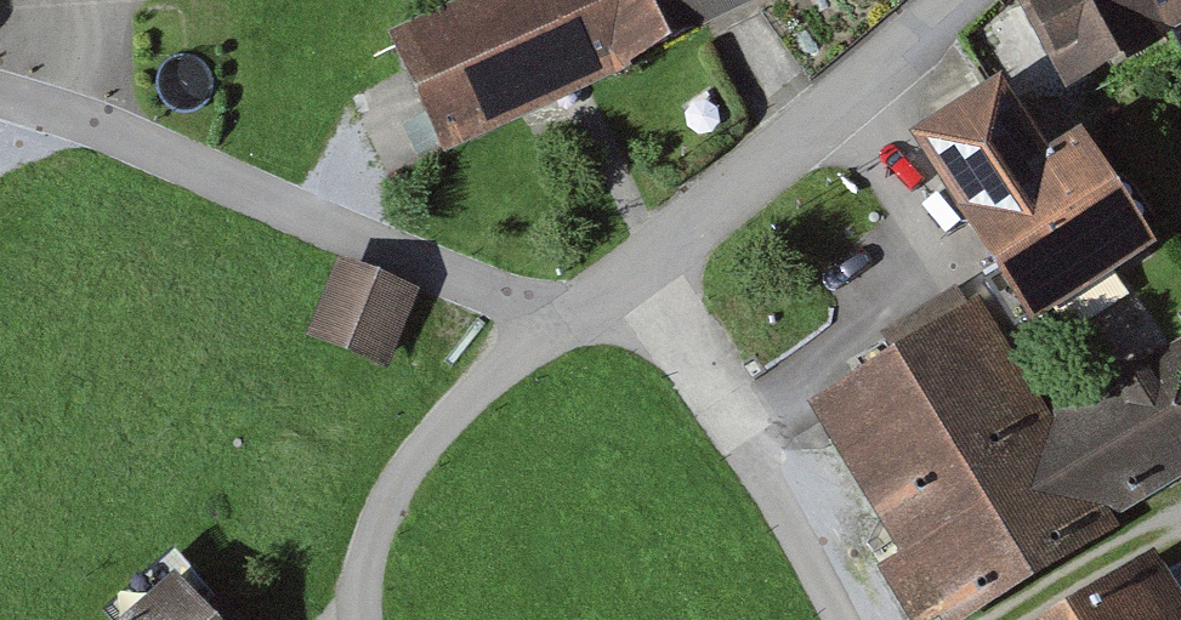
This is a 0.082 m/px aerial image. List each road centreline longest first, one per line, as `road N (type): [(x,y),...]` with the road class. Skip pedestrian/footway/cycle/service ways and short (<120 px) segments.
road 1 (residential): [(0,96),(94,124),(579,314)]
road 2 (residential): [(639,271),(962,0)]
road 3 (residential): [(842,619),(639,271)]
road 4 (residential): [(370,619),(366,582),(385,503),(466,400),(579,314)]

